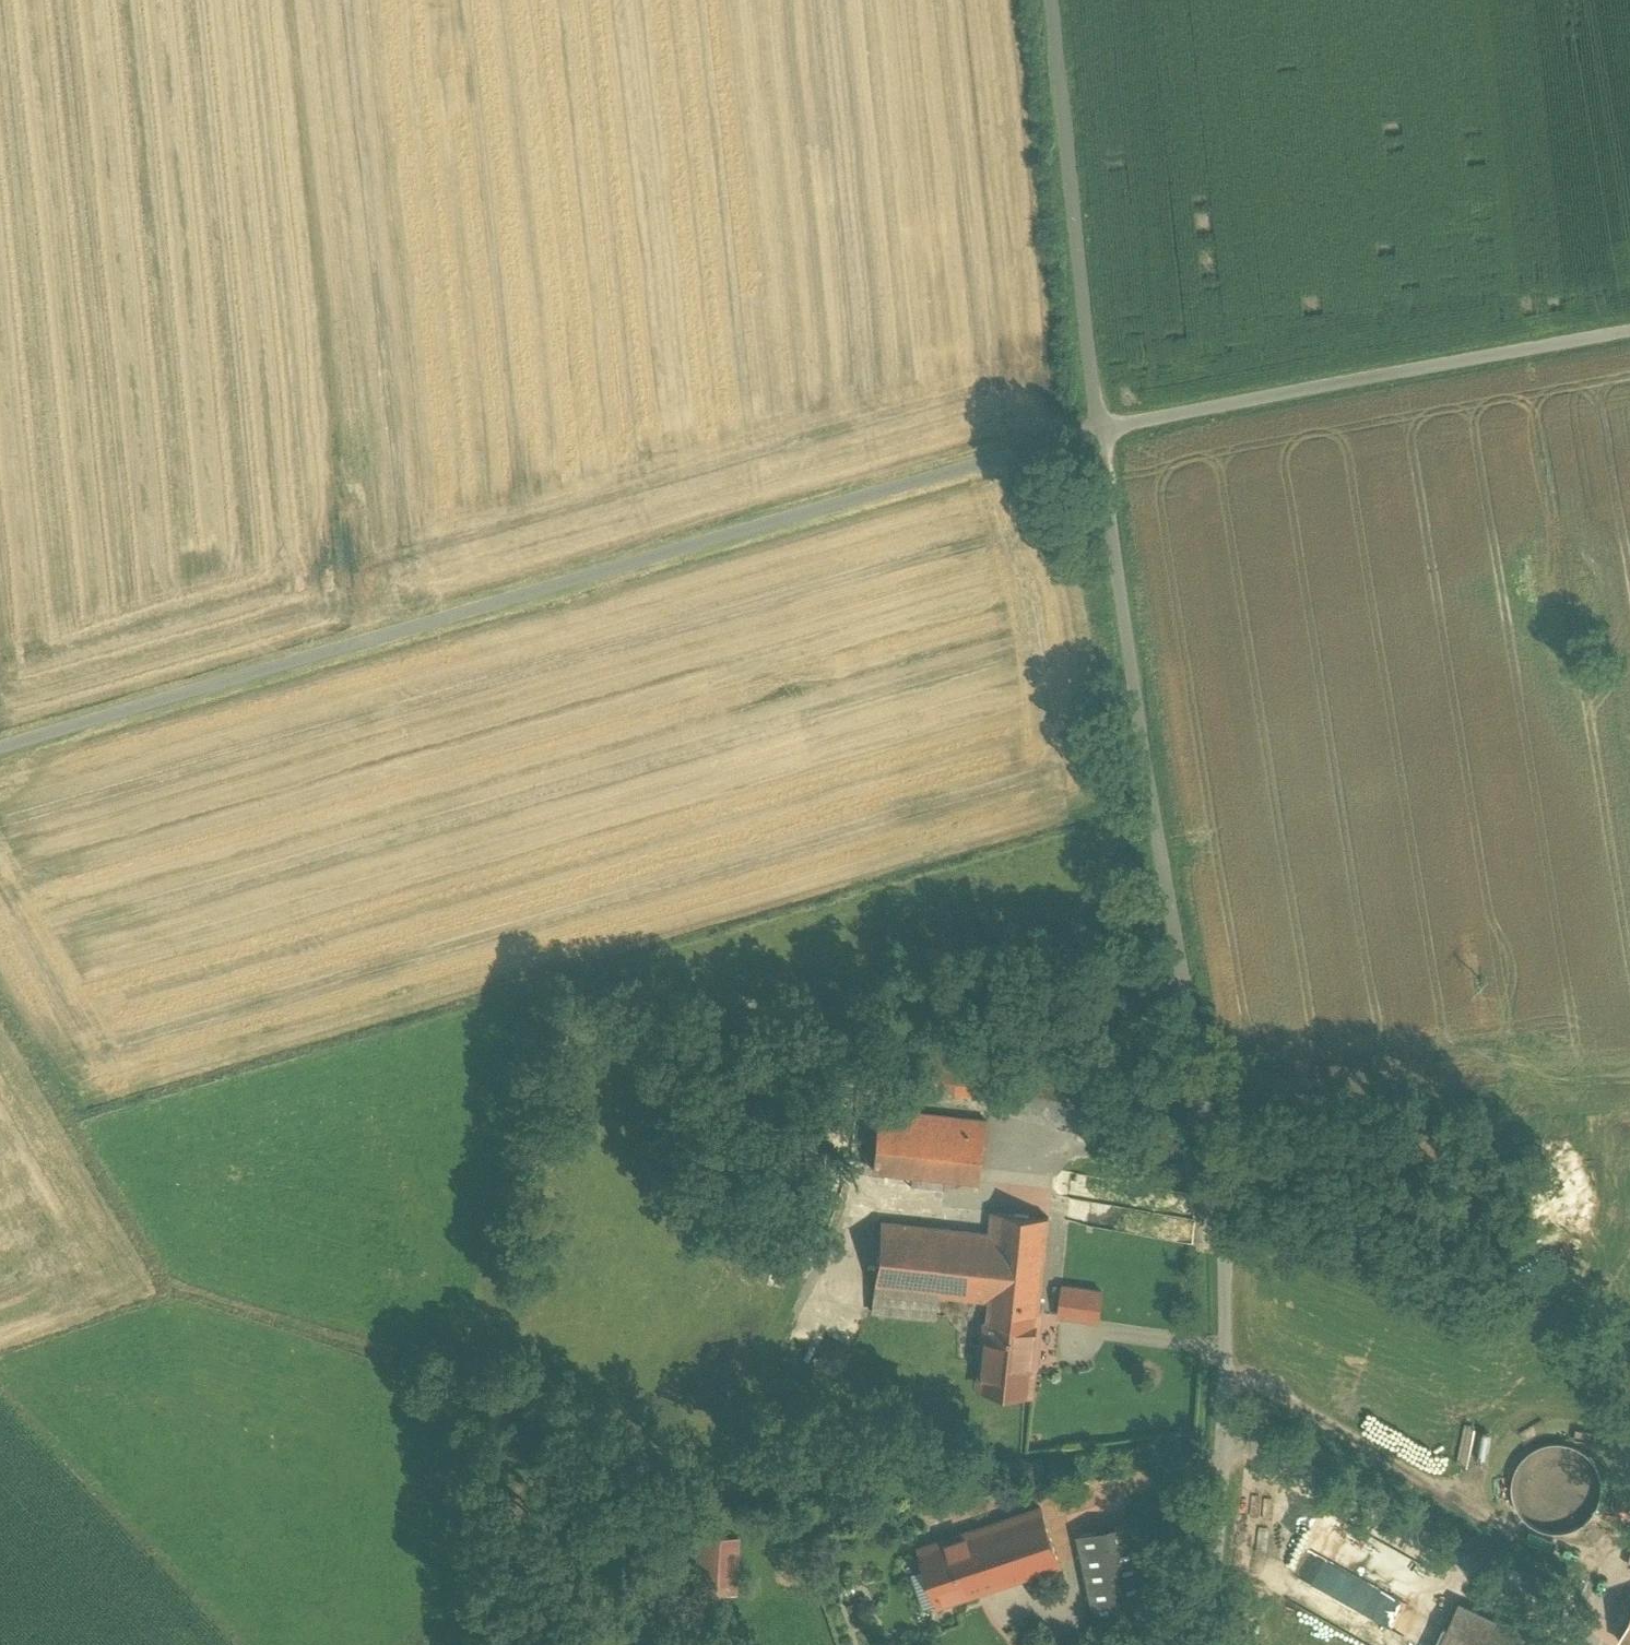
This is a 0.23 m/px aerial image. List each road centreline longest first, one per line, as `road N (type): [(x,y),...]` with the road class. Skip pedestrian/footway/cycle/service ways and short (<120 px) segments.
road 1 (unclassified): [(1201,1644),(1222,1497),(1229,1246),(1101,432)]
road 2 (unclassified): [(0,755),(1101,432)]
road 3 (unclassified): [(1101,432),(1629,334)]
road 4 (unclassified): [(1101,432),(1055,0)]

